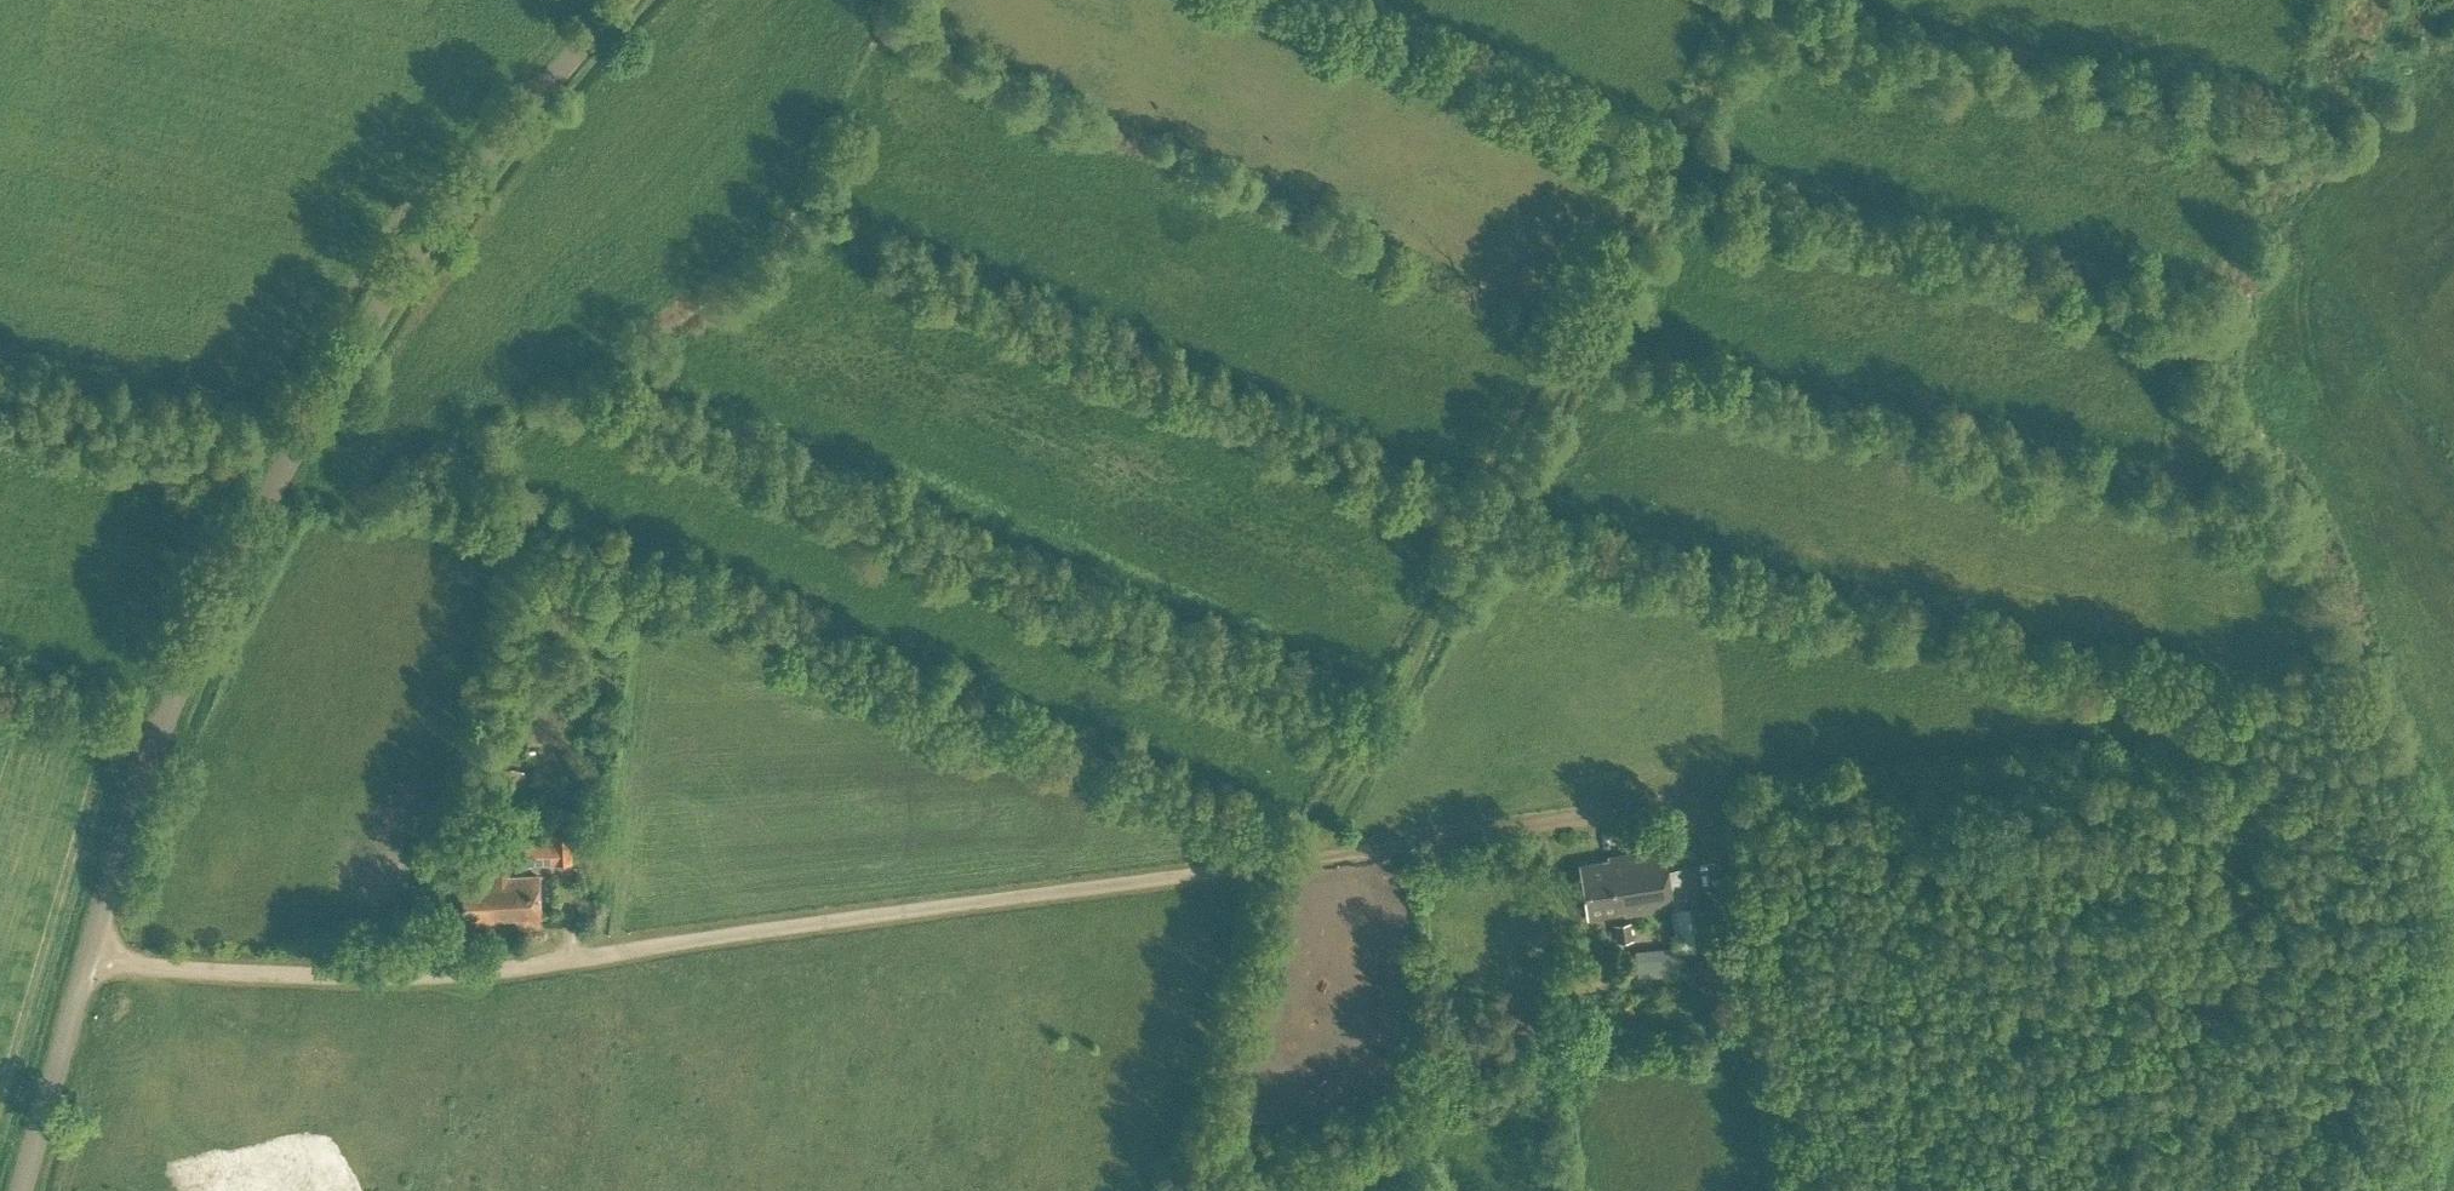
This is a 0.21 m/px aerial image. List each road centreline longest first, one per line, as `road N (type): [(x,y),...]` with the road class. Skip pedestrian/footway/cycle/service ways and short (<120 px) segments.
road 1 (unclassified): [(89,961),(400,972),(532,960),(1424,841)]
road 2 (unclassified): [(89,961),(162,710),(323,383),(383,284),(609,0)]
road 3 (unclassified): [(20,1190),(89,961)]

